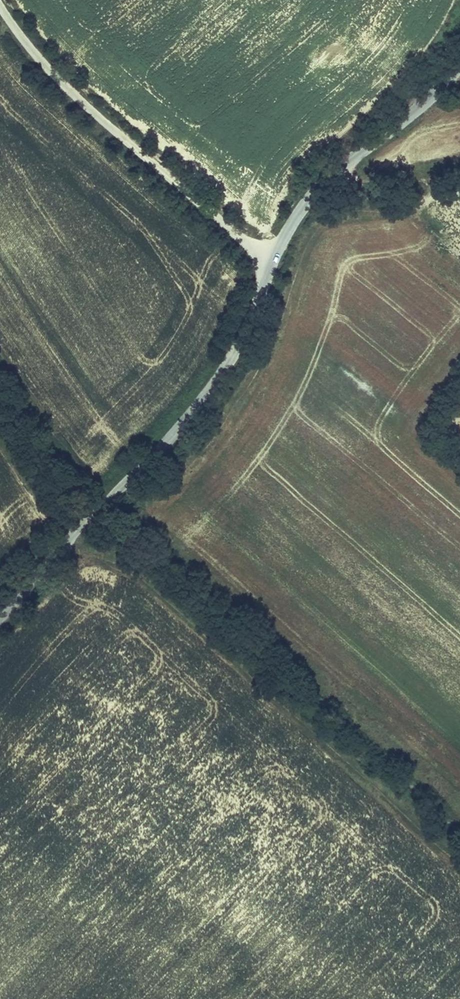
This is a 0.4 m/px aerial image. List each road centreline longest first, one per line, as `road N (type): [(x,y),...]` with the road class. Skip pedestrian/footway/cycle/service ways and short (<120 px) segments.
road 1 (track): [(64,544),(142,578),(459,864)]
road 2 (unclassified): [(273,262),(235,351),(179,428),(0,617)]
road 3 (unclassified): [(0,2),(61,83),(273,262)]
road 4 (unclassified): [(459,66),(304,202),(273,262)]
road 5 (track): [(109,496),(0,353)]

